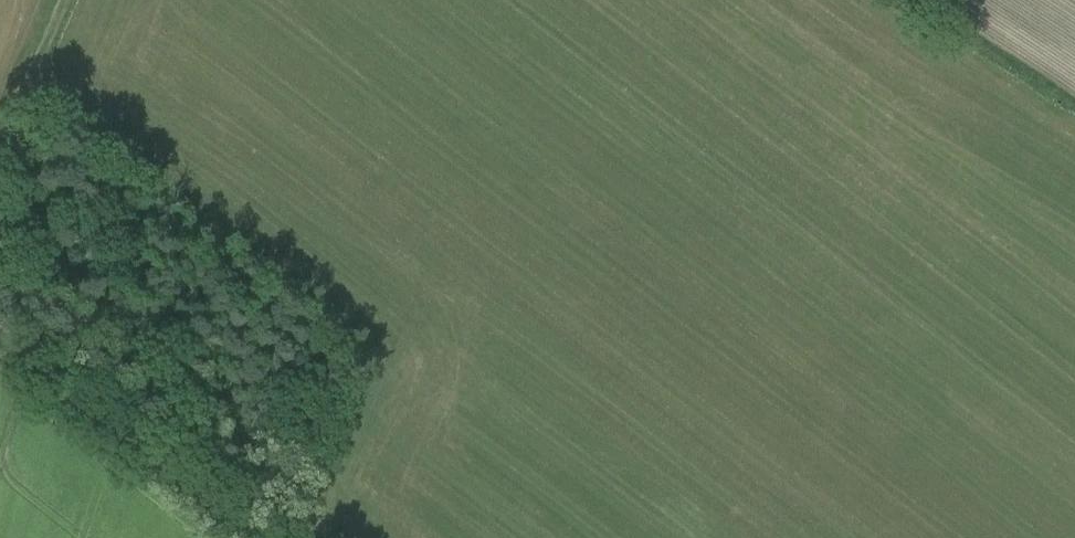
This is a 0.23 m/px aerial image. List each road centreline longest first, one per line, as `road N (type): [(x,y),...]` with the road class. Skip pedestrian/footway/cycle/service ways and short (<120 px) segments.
road 1 (track): [(262,537),(0,332)]

